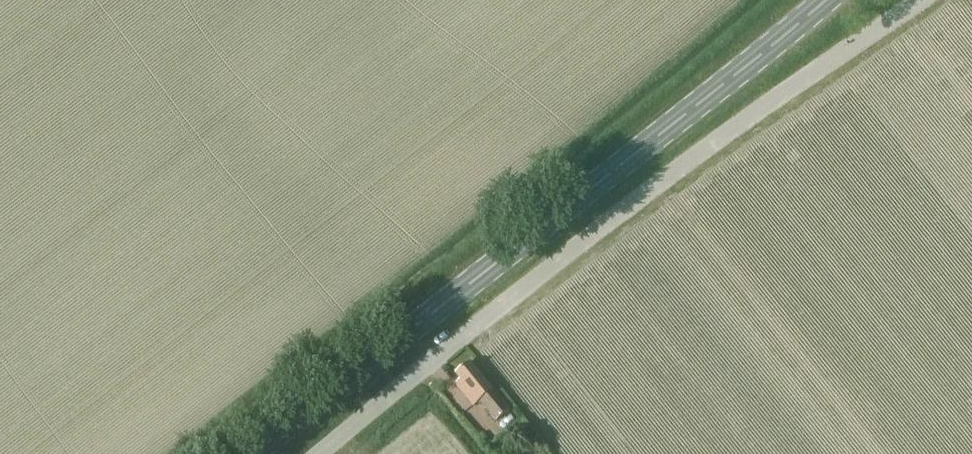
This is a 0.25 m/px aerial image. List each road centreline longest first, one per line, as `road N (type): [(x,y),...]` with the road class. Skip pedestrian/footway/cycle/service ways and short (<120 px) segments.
road 1 (unclassified): [(321,453),(715,144),(920,0)]
road 2 (primary): [(255,453),(822,0)]

